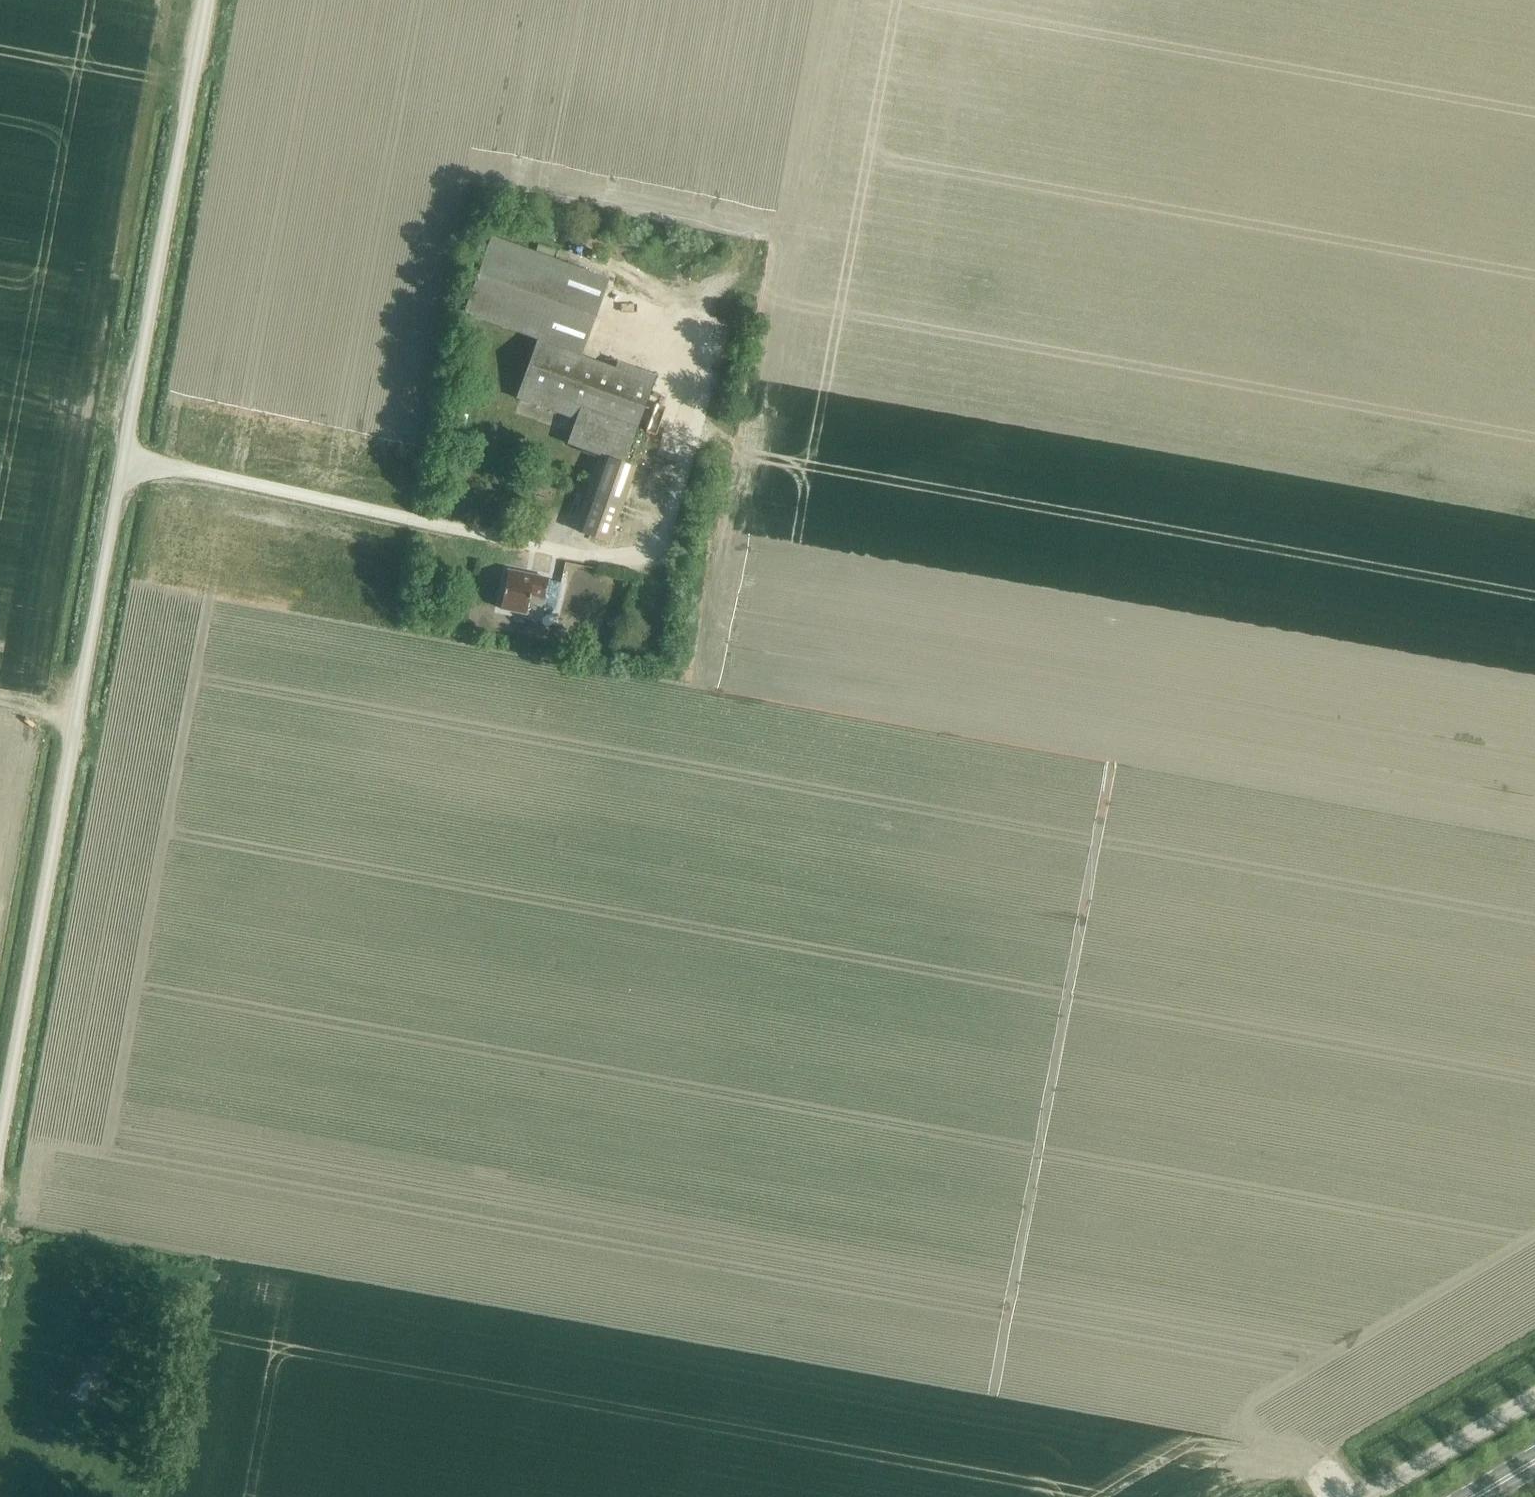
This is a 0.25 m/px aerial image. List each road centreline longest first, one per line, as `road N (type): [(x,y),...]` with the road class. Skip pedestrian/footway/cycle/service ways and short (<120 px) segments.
road 1 (unclassified): [(0,1119),(206,0)]
road 2 (unclassified): [(1362,1496),(1534,1394)]

